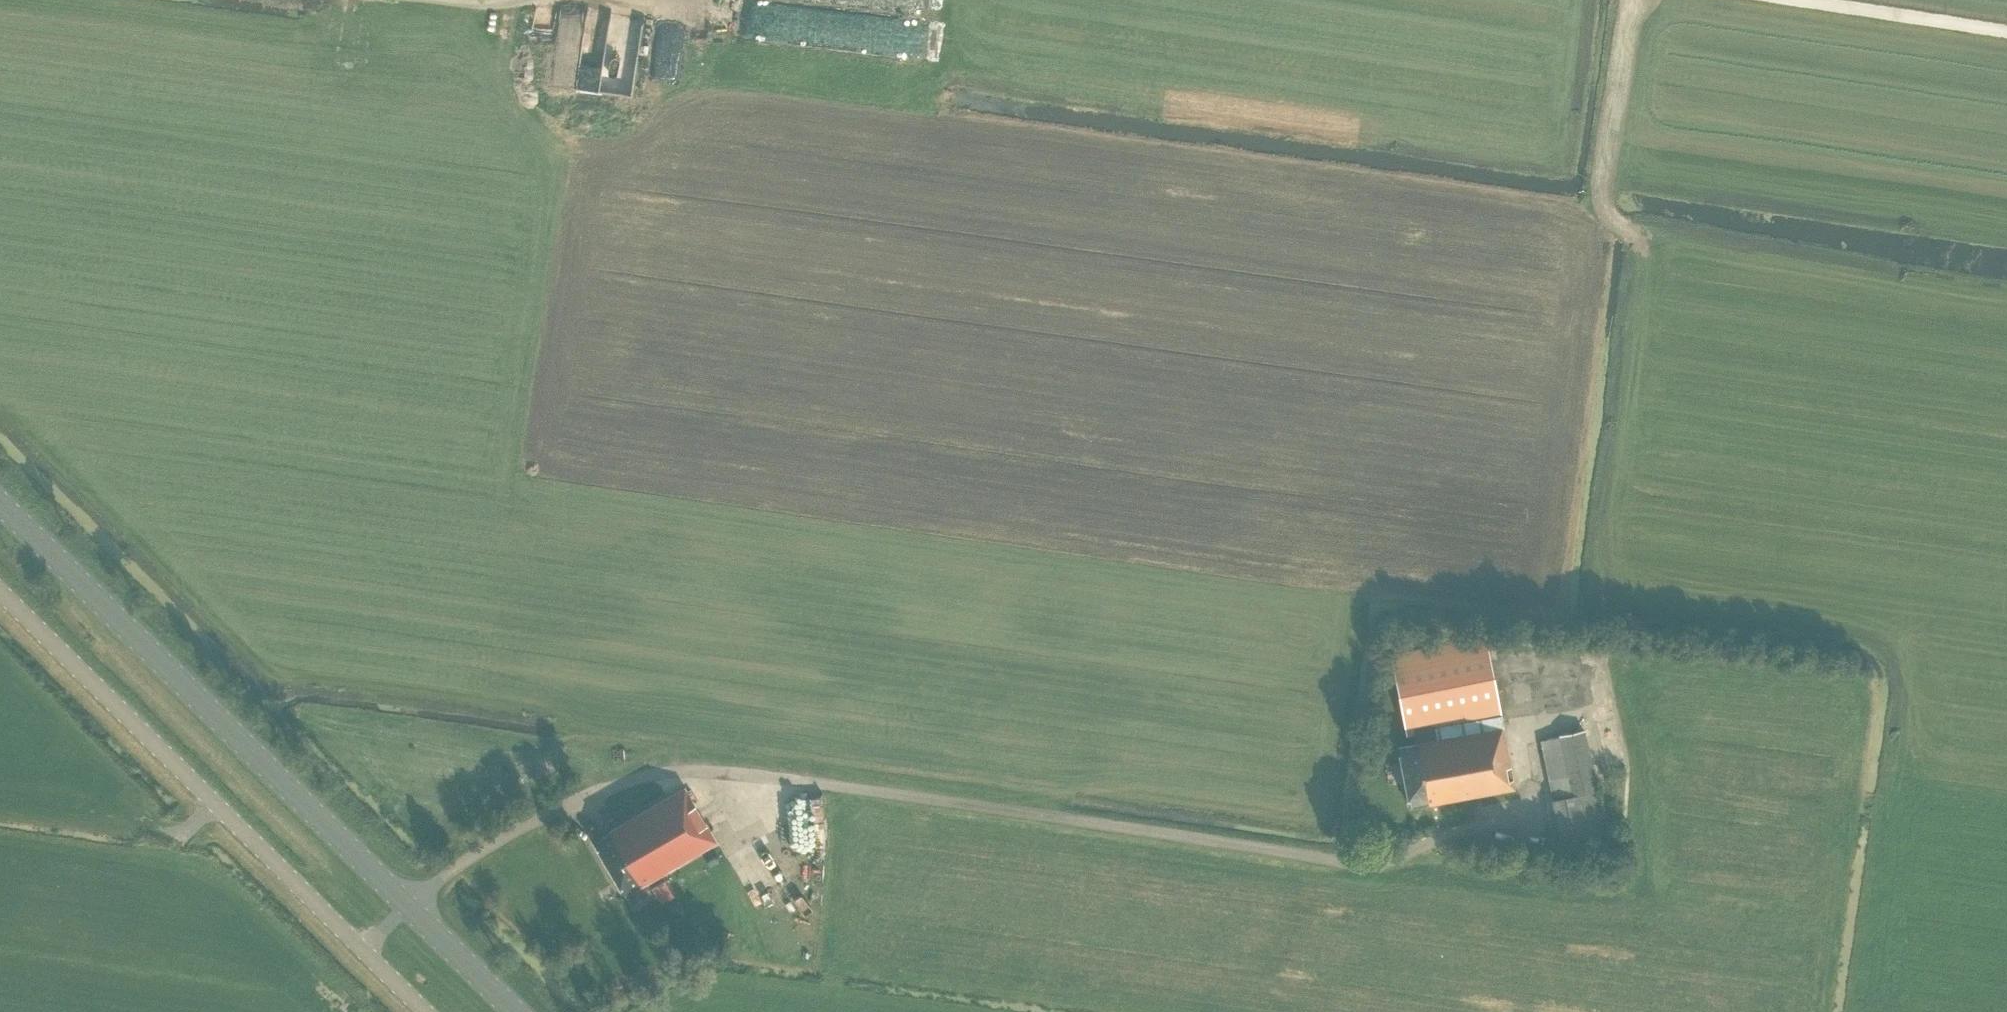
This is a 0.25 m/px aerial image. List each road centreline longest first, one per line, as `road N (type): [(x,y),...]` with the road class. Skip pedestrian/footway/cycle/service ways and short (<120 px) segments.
road 1 (primary): [(515,1011),(0,503)]
road 2 (unclassified): [(426,1011),(0,592)]
road 3 (track): [(1807,0),(2006,31)]

